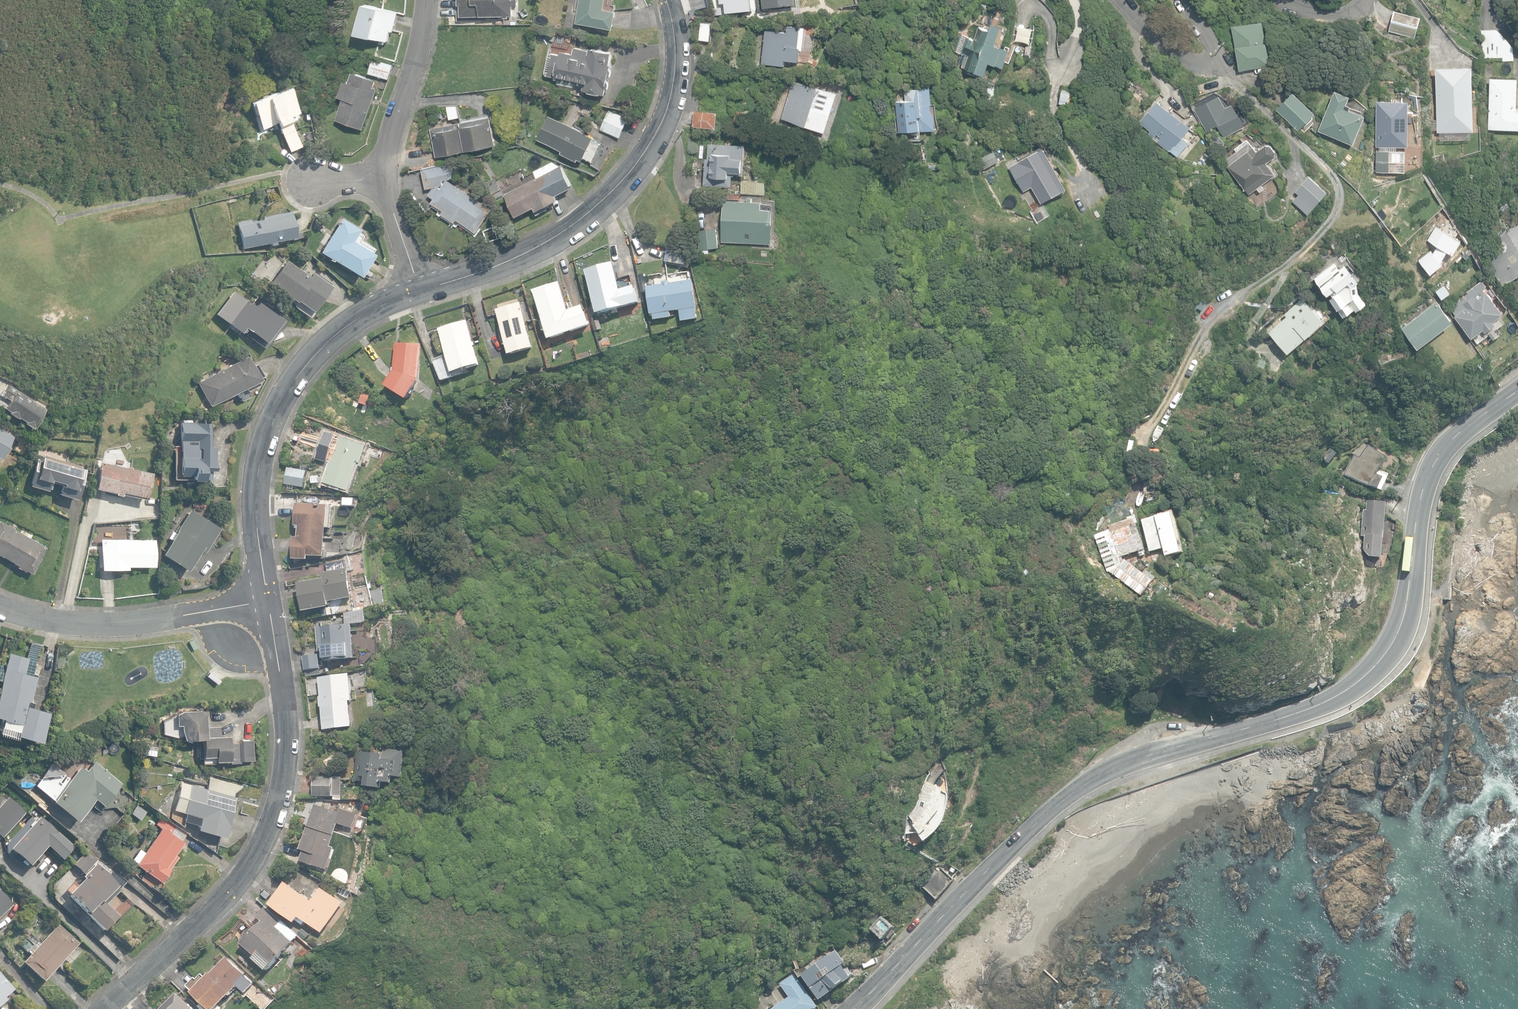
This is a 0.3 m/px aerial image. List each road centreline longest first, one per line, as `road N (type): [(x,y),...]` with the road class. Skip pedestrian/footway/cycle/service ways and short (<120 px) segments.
road 1 (secondary): [(1517,392),(1458,433),(1432,465),(1402,623),(1368,674),(1316,707),(1091,779),(985,872),(853,1008)]
road 2 (residential): [(669,0),(680,56),(673,93),(641,162),(560,236),(421,289)]
road 3 (residential): [(280,668),(286,766),(256,859),(106,1008)]
road 4 (residential): [(421,289),(337,332),(276,415),(257,510),(269,603)]
road 5 (residential): [(217,609),(112,623),(0,606)]
road 6 (residential): [(390,181),(397,115),(425,33),(427,0)]
road 7 (residential): [(1185,0),(1214,50),(1201,61),(1178,55),(1120,0)]

